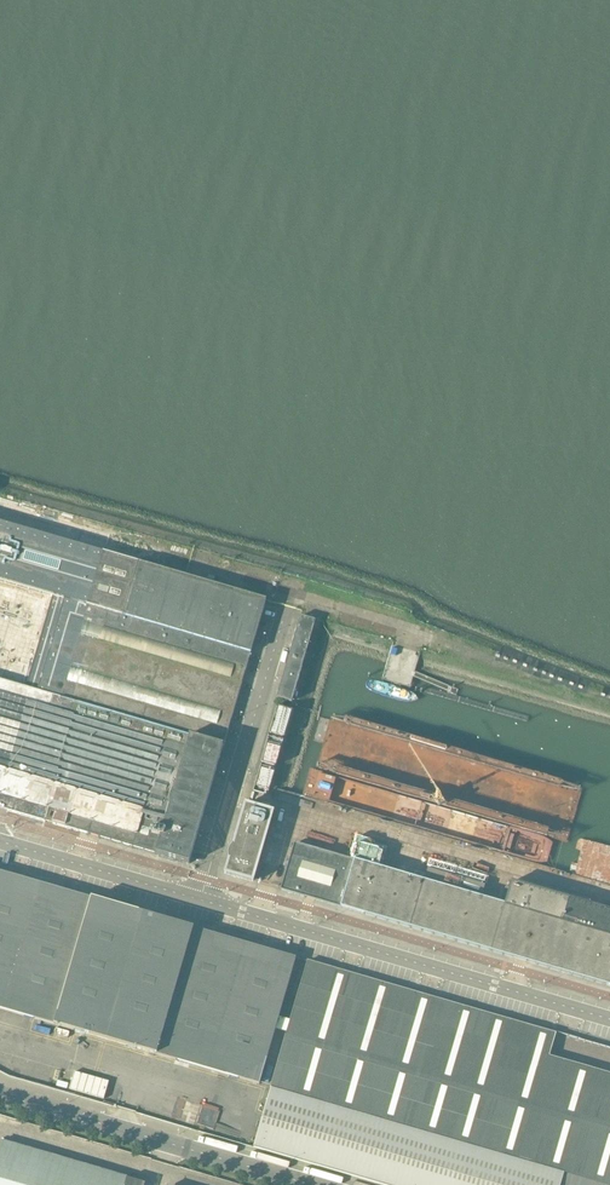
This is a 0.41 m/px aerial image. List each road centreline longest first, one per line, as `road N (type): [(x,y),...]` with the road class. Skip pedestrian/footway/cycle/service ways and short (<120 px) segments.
road 1 (unclassified): [(609,1020),(200,900)]
road 2 (unclassified): [(307,1184),(0,1094)]
road 3 (unclassified): [(200,900),(290,594)]
road 4 (unclassified): [(200,900),(0,842)]

